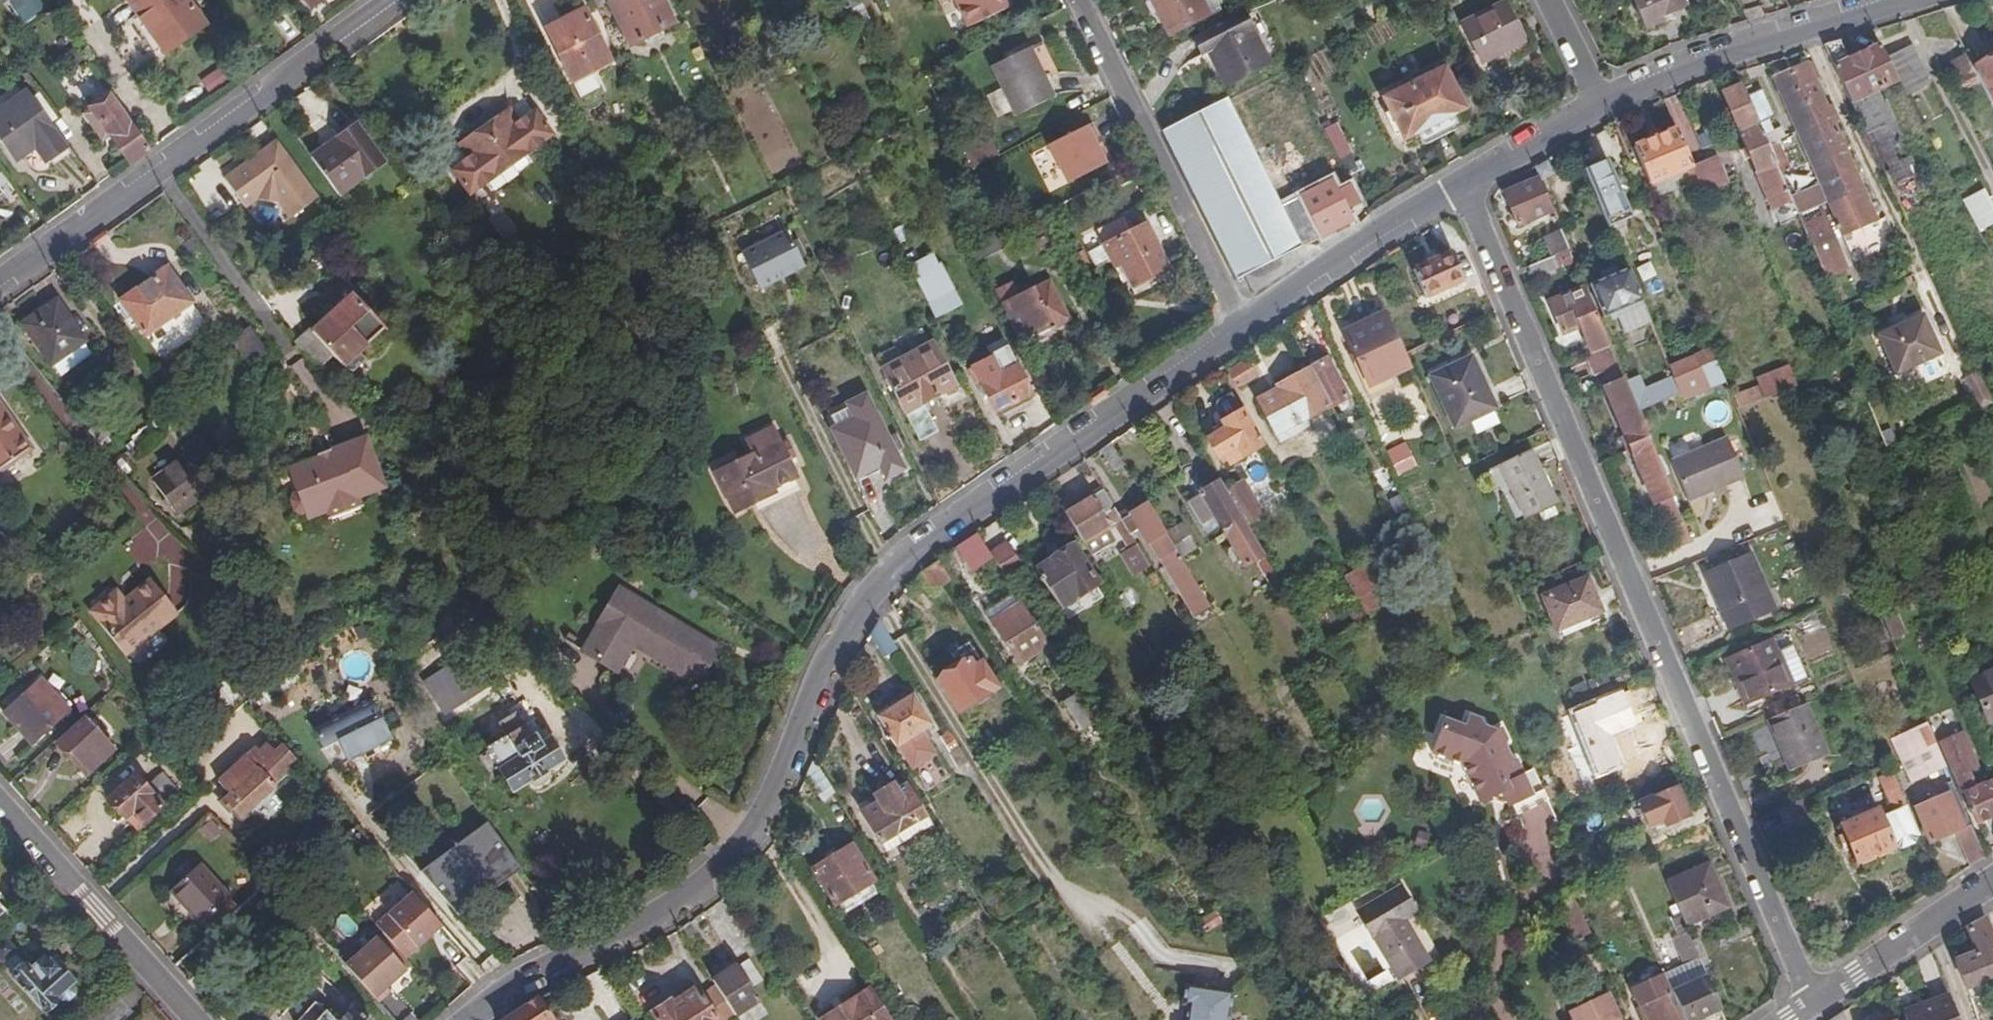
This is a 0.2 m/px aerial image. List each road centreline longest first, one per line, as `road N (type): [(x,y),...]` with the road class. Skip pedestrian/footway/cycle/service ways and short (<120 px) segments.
road 1 (tertiary): [(466,1019),(502,990),(639,927),(719,876),(756,830),(839,639),(907,557),(1244,328)]
road 2 (residential): [(1814,1003),(1460,183)]
road 3 (tertiary): [(399,0),(0,282)]
road 4 (residential): [(1244,328),(1079,0)]
road 5 (tertiary): [(1598,104),(1901,0)]
road 6 (residential): [(196,1019),(0,804)]
road 7 (tertiary): [(1244,328),(1460,183)]
road 8 (residential): [(1814,1003),(1992,882)]
road 9 (tertiary): [(1460,183),(1598,104)]

